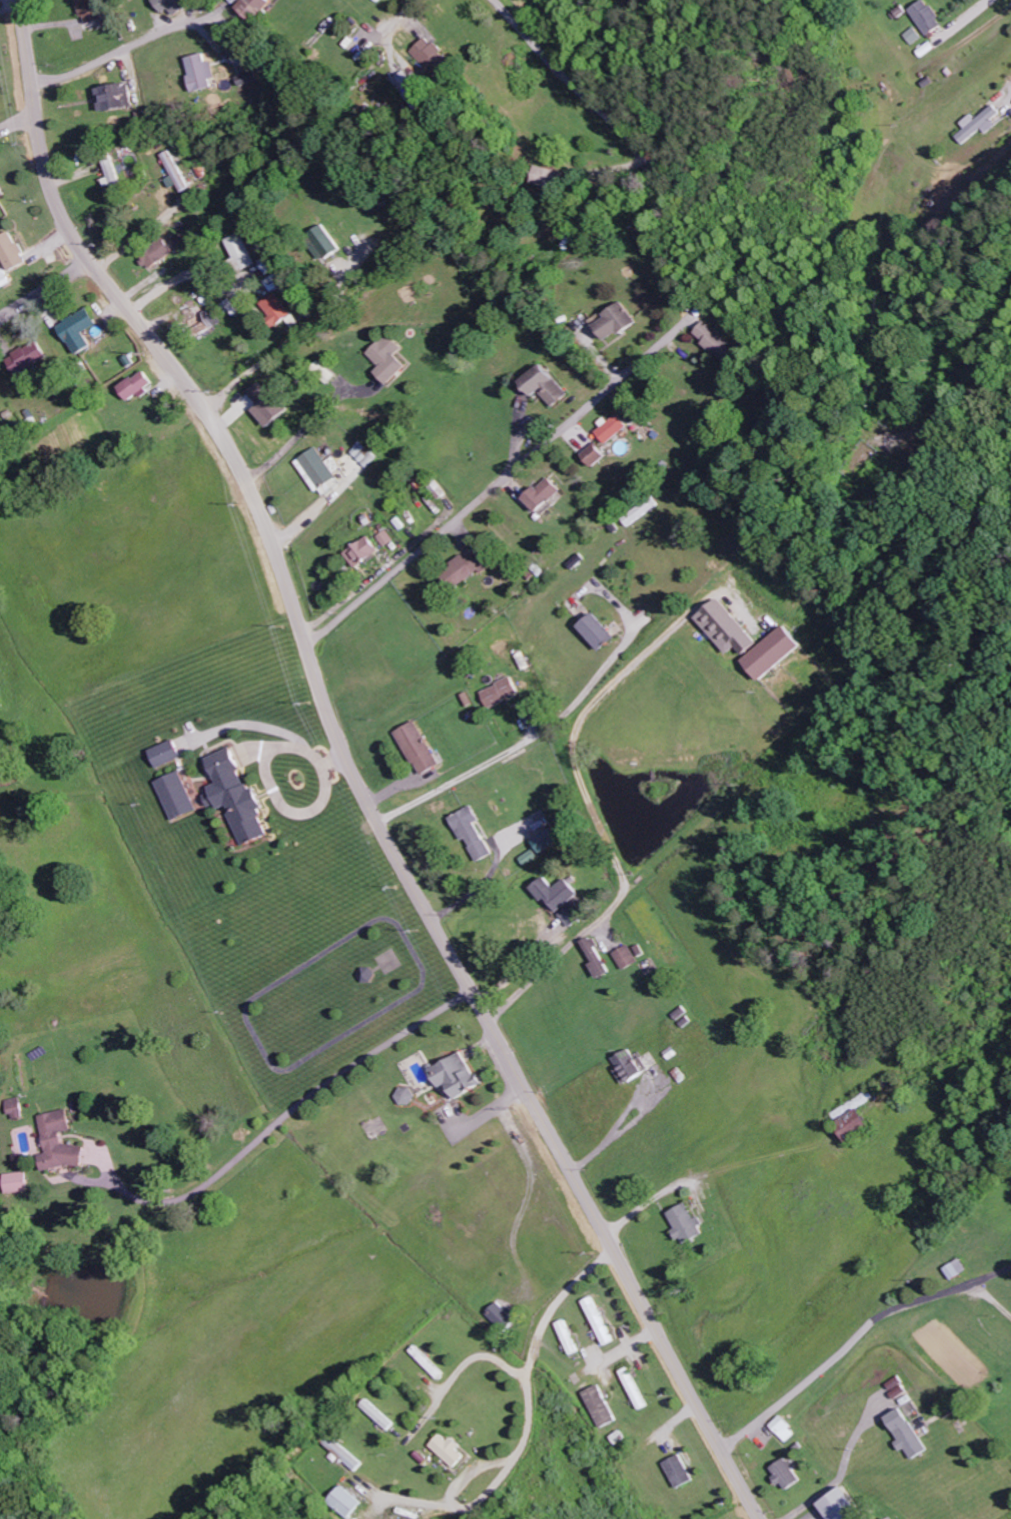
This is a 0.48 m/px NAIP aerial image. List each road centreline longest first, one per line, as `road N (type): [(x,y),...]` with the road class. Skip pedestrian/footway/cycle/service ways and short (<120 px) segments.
road 1 (residential): [(760,1518),(365,797),(246,480),(64,221),(40,144),(19,0)]
road 2 (residential): [(1010,677),(454,962)]
road 3 (residential): [(338,738),(541,633),(854,423)]
road 4 (residential): [(681,327),(307,648)]
road 5 (residential): [(499,0),(656,162)]
road 6 (residential): [(379,167),(534,42)]

